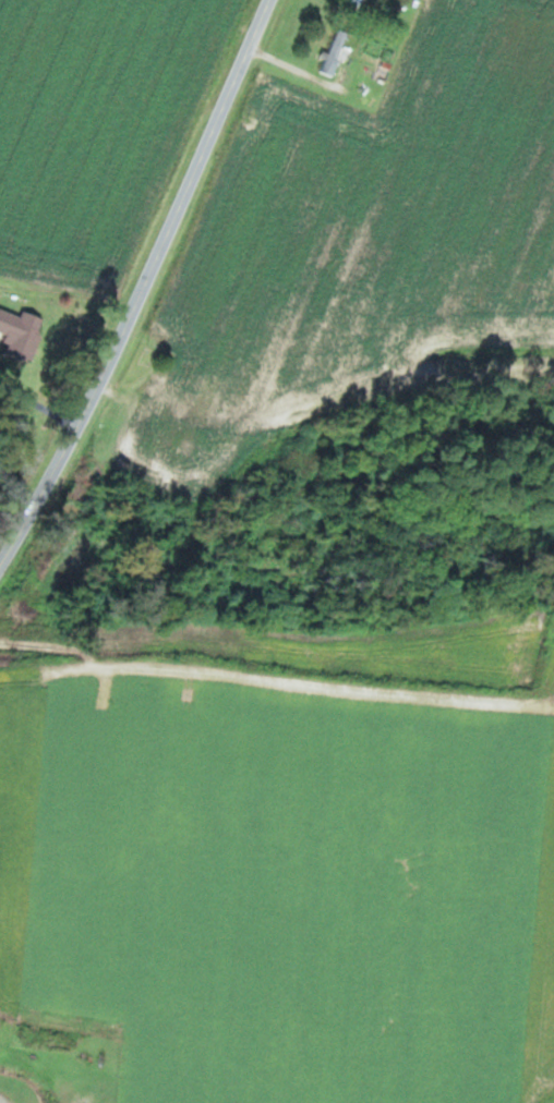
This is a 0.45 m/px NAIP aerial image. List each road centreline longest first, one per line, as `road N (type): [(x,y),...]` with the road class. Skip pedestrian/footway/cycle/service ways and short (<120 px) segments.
road 1 (residential): [(0,573),(40,506),(270,0)]

